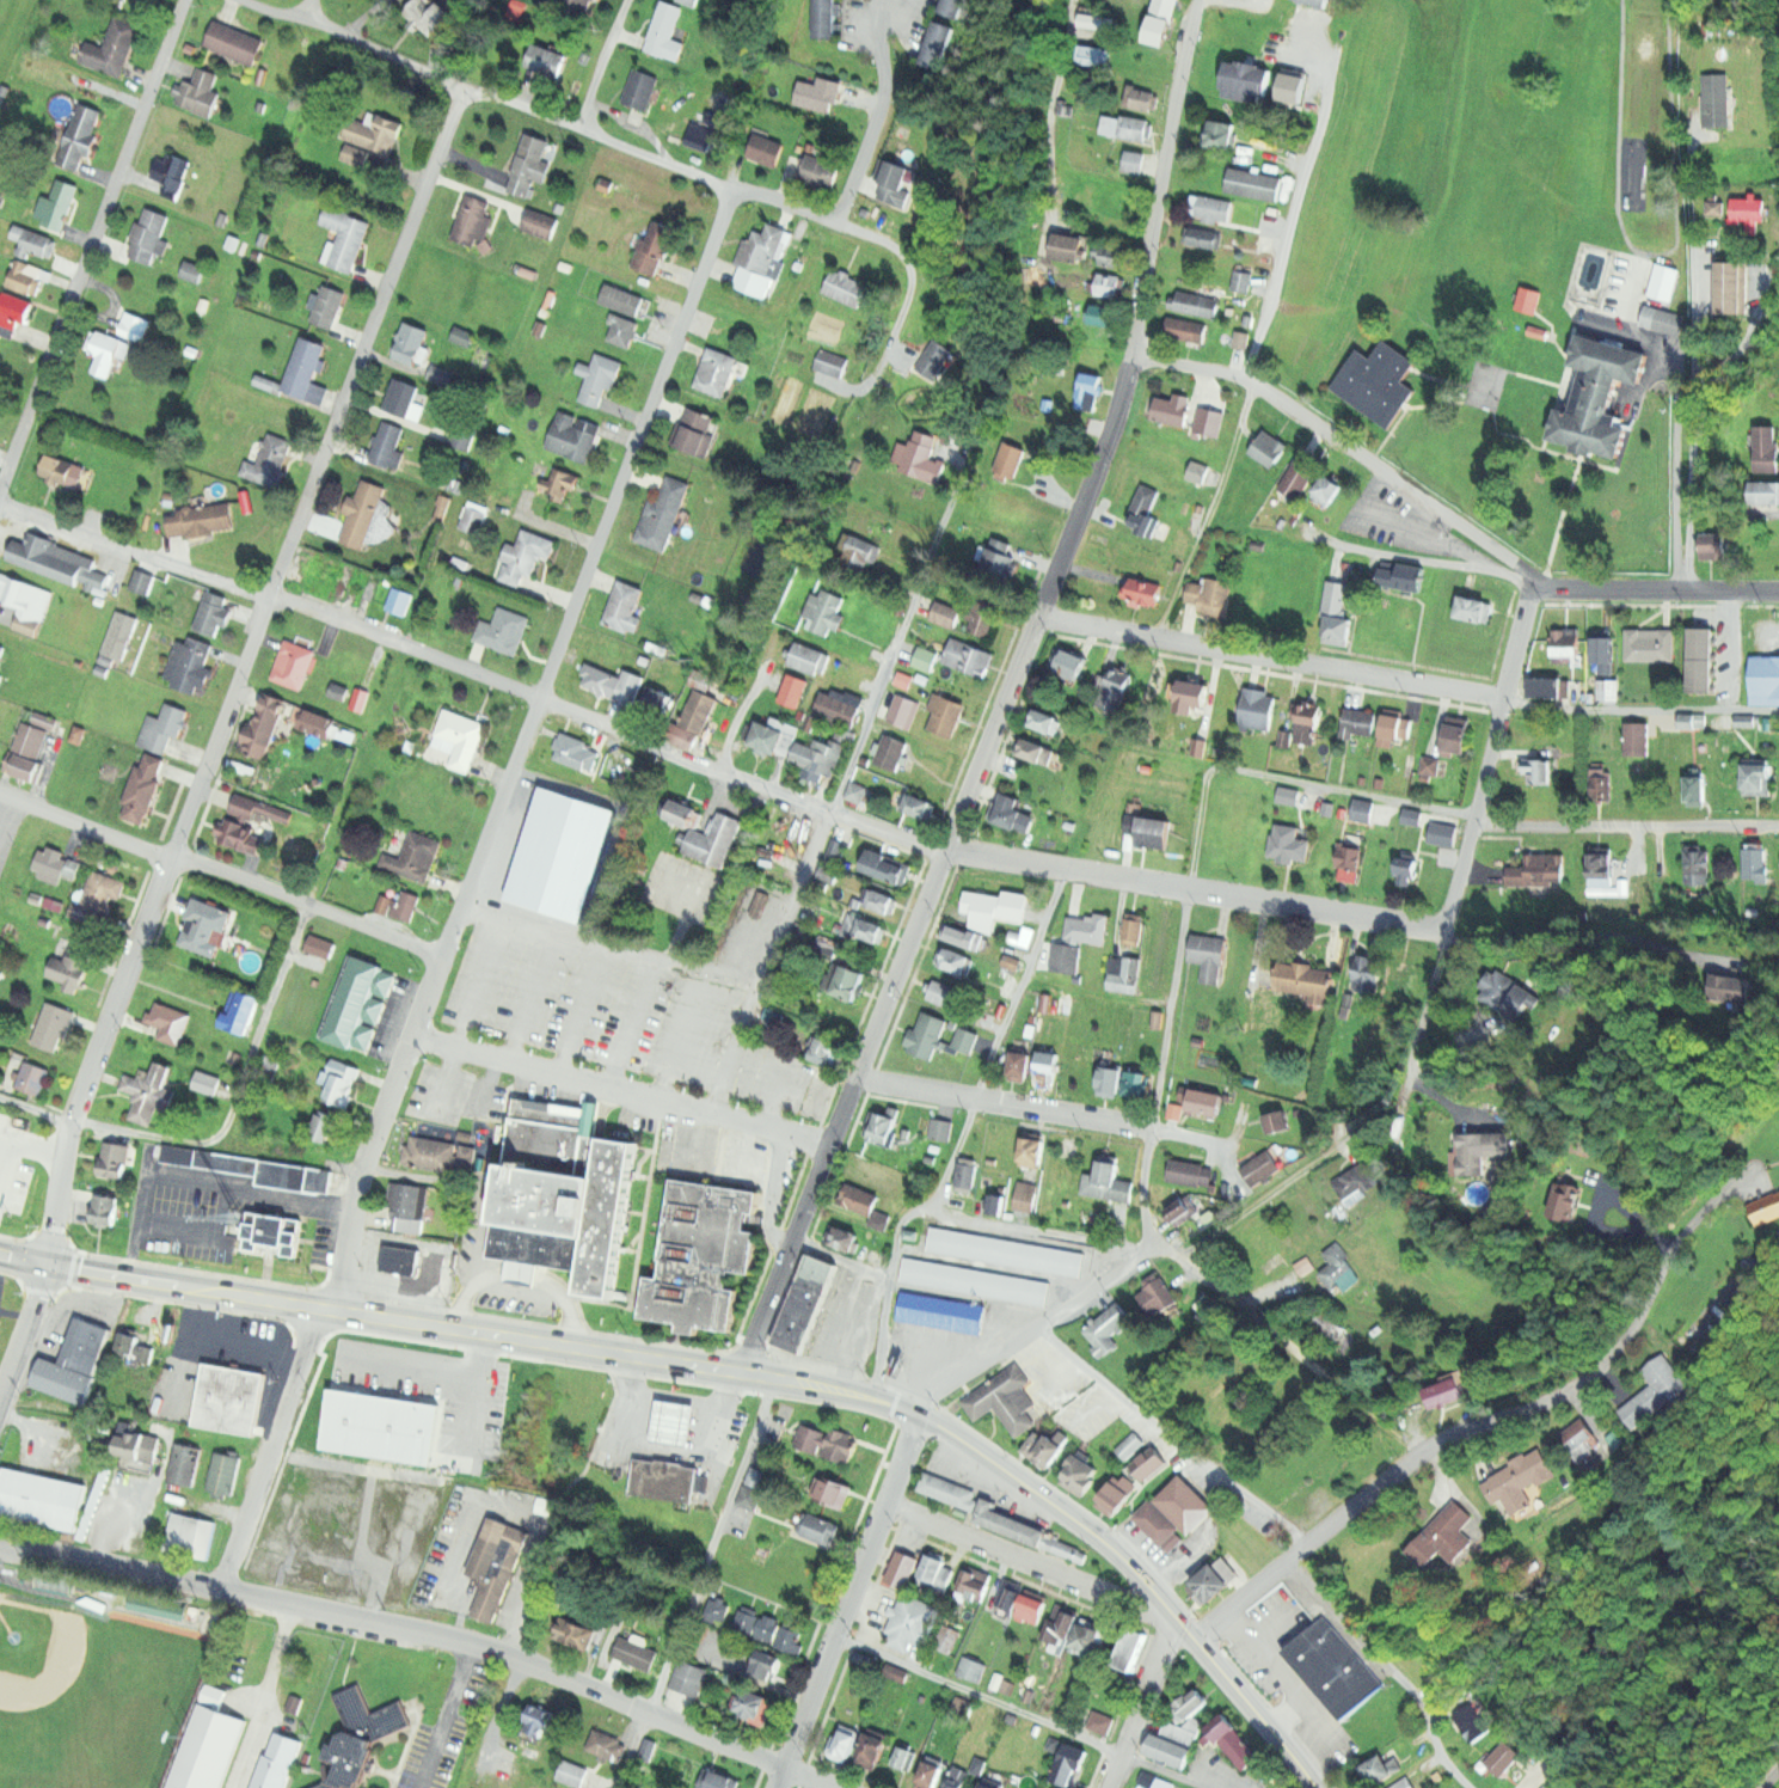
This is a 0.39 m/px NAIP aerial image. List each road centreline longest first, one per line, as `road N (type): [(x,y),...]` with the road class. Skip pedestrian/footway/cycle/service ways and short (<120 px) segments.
road 1 (secondary): [(1317,1787),(1106,1548),(941,1429),(889,1406),(771,1379),(0,1255)]
road 2 (residential): [(738,1374),(1118,409),(1134,357),(1190,0)]
road 3 (residential): [(48,1265),(75,1107),(462,86)]
road 4 (residential): [(339,1312),(361,1169),(732,190)]
road 5 (residential): [(834,1787),(465,1641),(0,1543)]
road 6 (residential): [(238,0),(303,17),(462,86),(839,223),(908,261)]
road 7 (residential): [(1446,930),(944,850),(767,790)]
road 8 (residential): [(767,790),(269,596)]
road 9 (residential): [(0,492),(182,0)]
road 10 (residential): [(1502,699),(1039,618)]
road 11 (residential): [(1134,357),(1252,384),(1533,576)]
road 12 (residential): [(413,1036),(828,1146)]
road 13 (residential): [(1688,589),(1695,353),(1688,194)]
road 14 (residential): [(776,1787),(919,1419)]
road 15 (residential): [(1231,1146),(854,1079)]
road 16 (residential): [(1446,930),(1533,576)]
road 17 (residential): [(1632,1321),(1372,1125)]
road 18 (residential): [(1174,1618),(885,1505)]
road 19 (residential): [(1473,825),(1778,825)]
road 20 (residential): [(919,1419),(927,1400),(1158,1243)]
road 21 (residential): [(221,1587),(321,1310)]
road 22 (residential): [(1194,1640),(1417,1456)]
road 23 (residential): [(441,956),(173,852)]
road 24 (residential): [(269,596),(0,503)]
road 25 (residential): [(1417,1456),(1569,1386),(1605,1363),(1632,1321)]
road 26 (residential): [(839,223),(883,105),(879,32)]
road 27 (residential): [(1632,1321),(1683,1232),(1759,1181)]
road 28 (residential): [(170,861),(0,796)]
road 29 (residential): [(1108,1787),(1174,1618)]
road 30 (residential): [(1688,589),(1552,586),(1533,576)]
road 31 (residential): [(0,1396),(48,1265)]
road 32 (residential): [(576,127),(625,0)]

